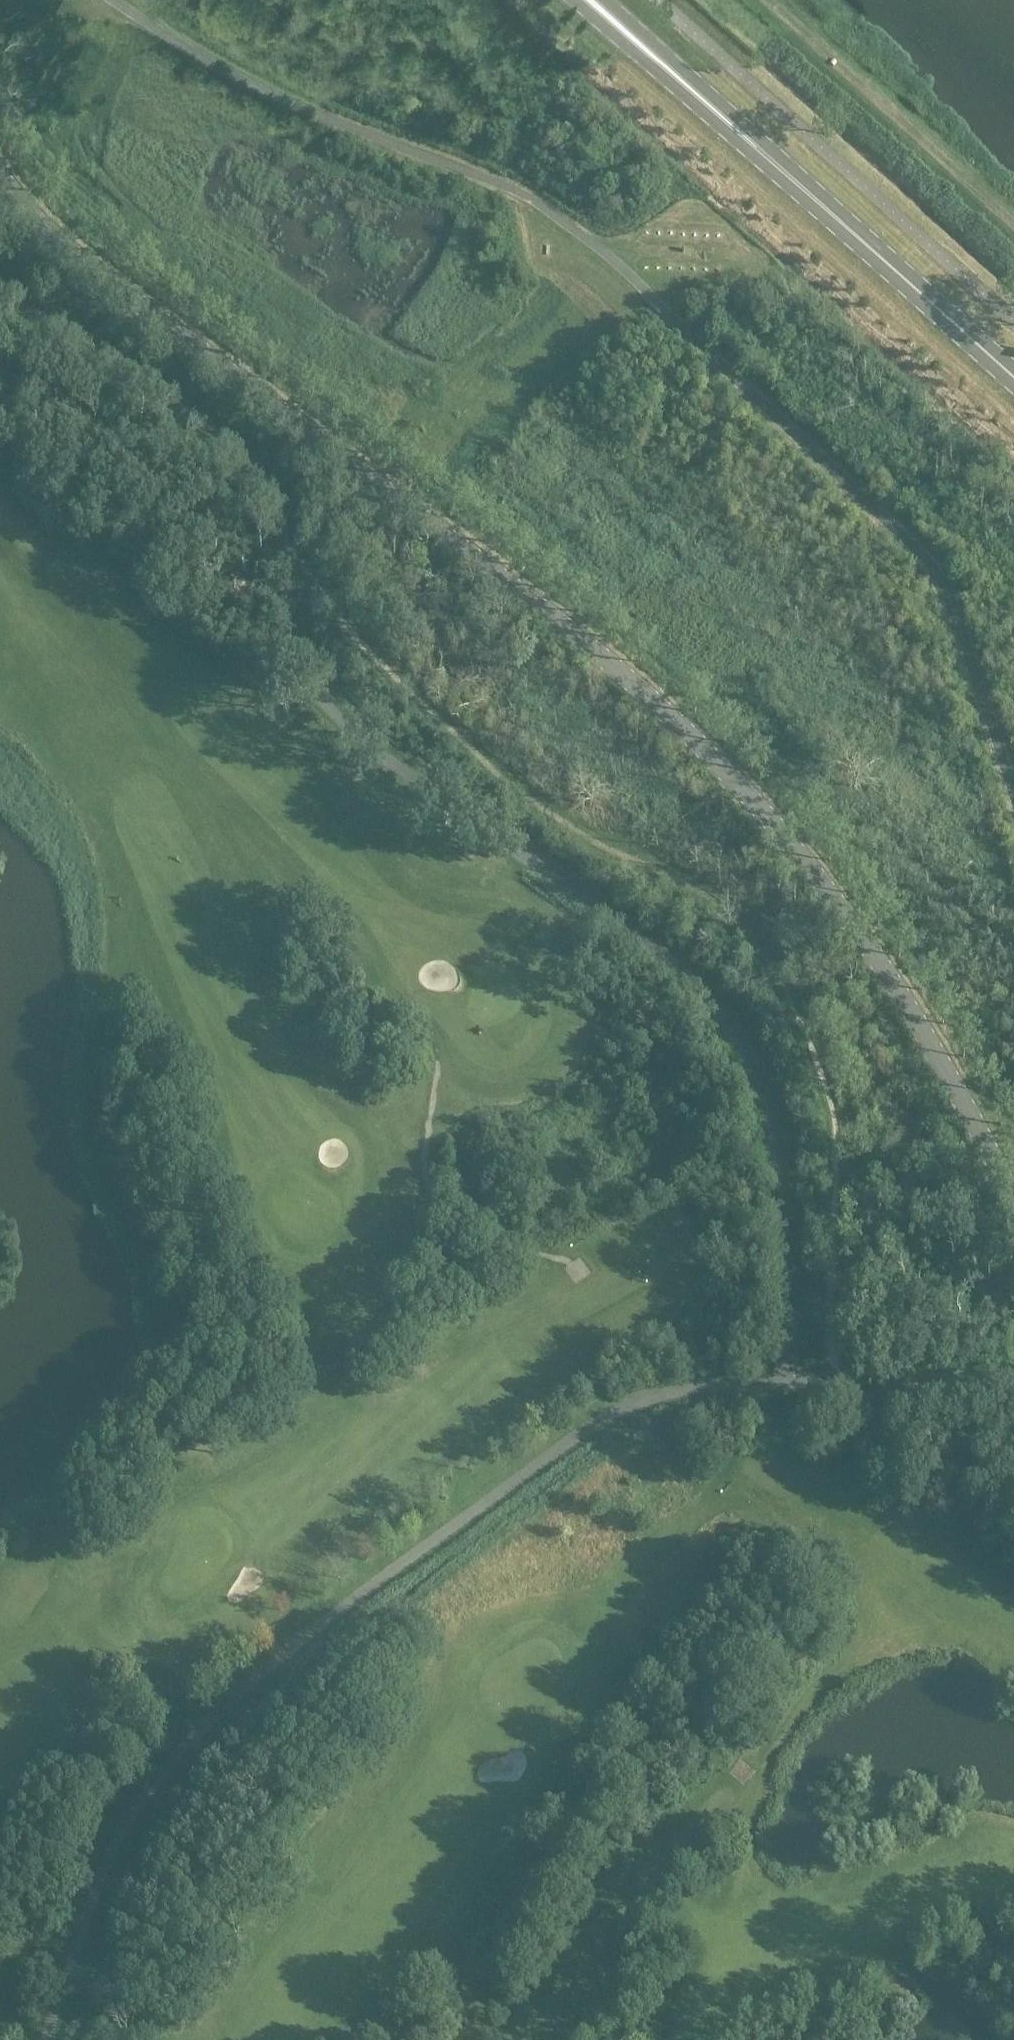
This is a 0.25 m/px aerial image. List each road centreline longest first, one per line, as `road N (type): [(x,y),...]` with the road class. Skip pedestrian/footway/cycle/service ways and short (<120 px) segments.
road 1 (tertiary): [(1013,1203),(875,956),(797,852),(684,729),(569,630),(72,252),(0,177)]
road 2 (primary): [(1013,378),(591,0)]
road 3 (track): [(1013,222),(770,0)]
road 4 (track): [(577,1271),(523,1249),(466,1201),(423,1199),(438,1064)]

